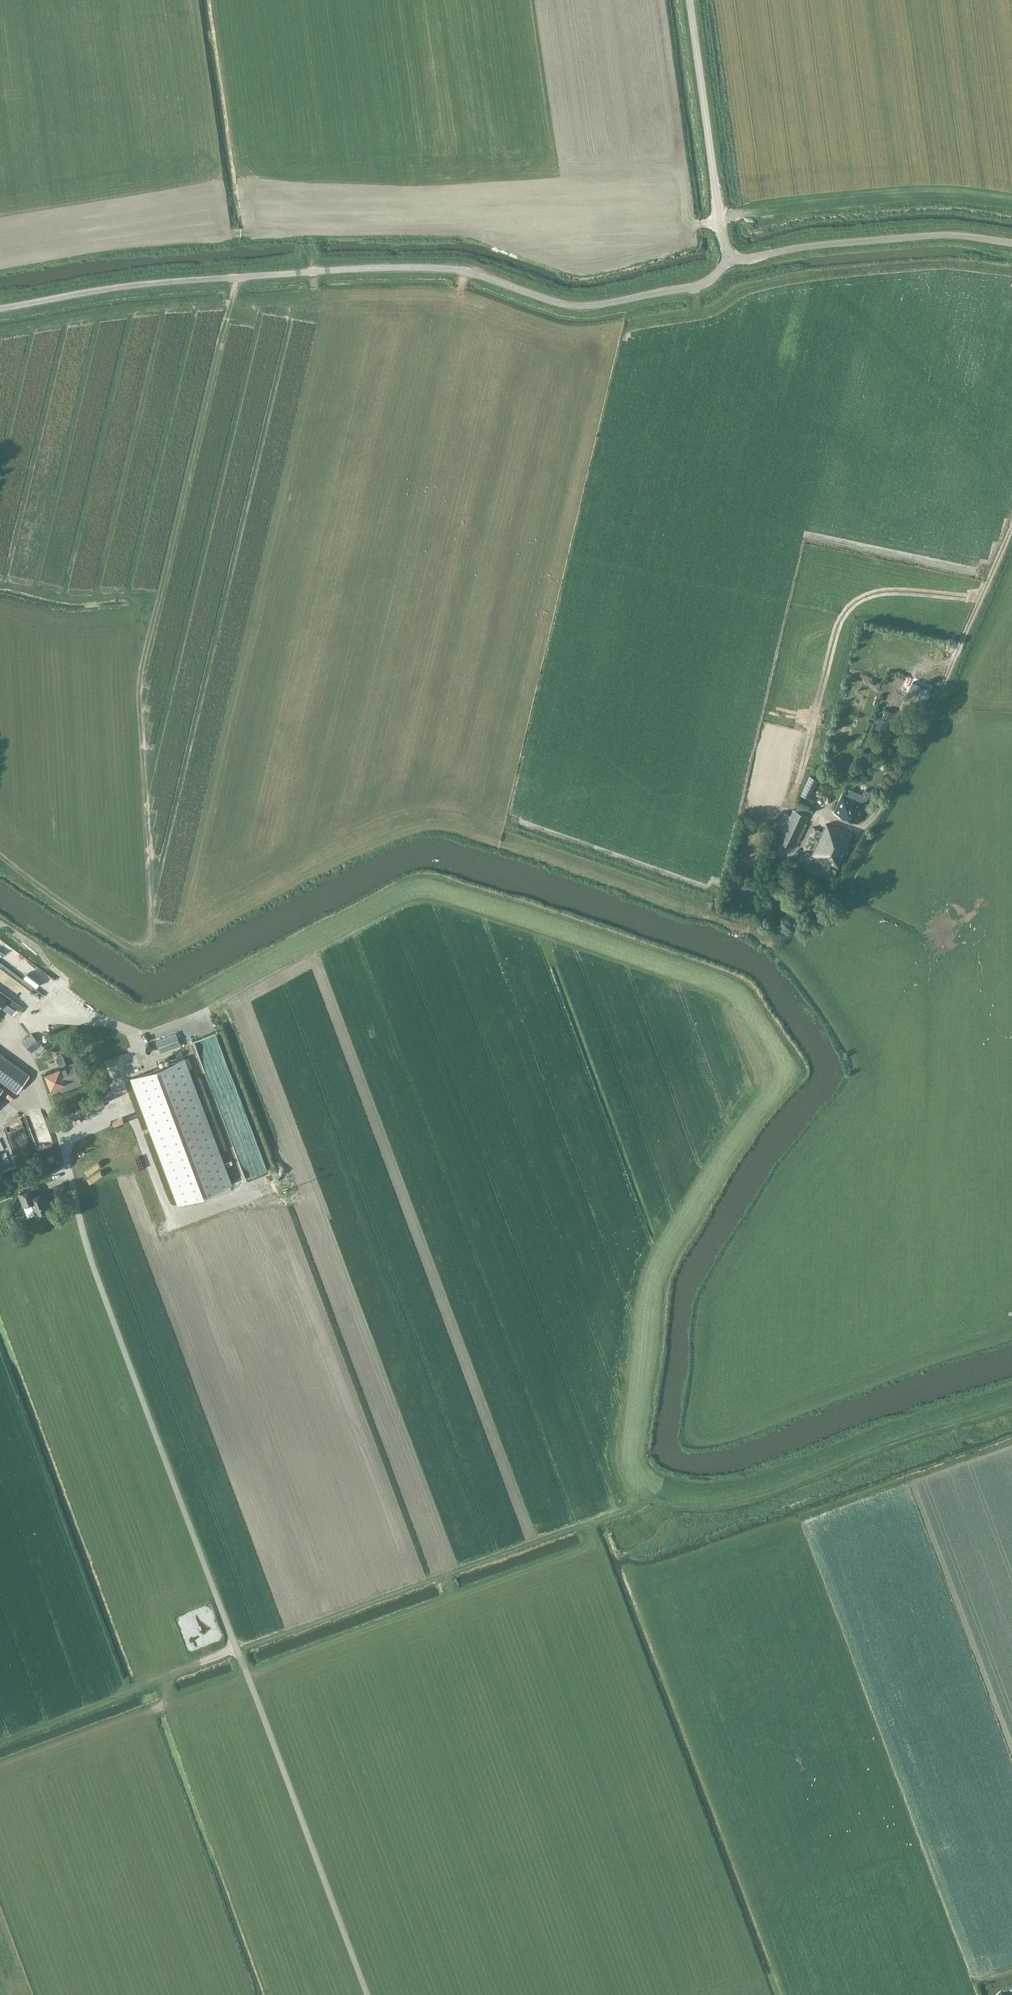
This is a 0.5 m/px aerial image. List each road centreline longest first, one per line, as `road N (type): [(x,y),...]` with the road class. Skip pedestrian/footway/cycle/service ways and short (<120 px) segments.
road 1 (unclassified): [(0,309),(153,283),(431,269),(580,307),(706,285),(728,259)]
road 2 (unclassified): [(728,259),(926,235),(1011,242)]
road 3 (unclassified): [(728,259),(689,0)]

